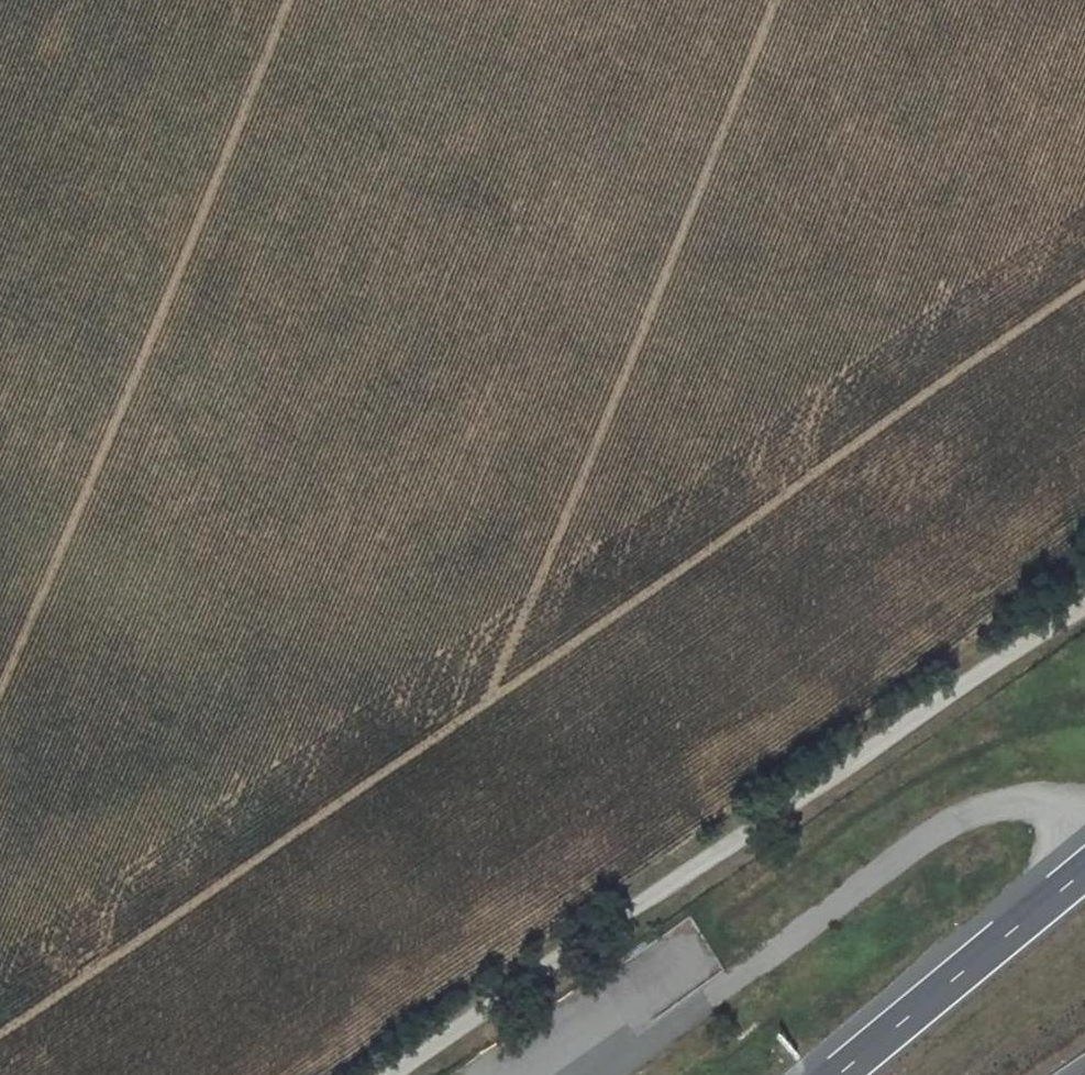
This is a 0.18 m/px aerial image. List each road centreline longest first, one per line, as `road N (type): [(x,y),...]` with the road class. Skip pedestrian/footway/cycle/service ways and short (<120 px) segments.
road 1 (track): [(385,1074),(1084,602)]
road 2 (motorway): [(1084,871),(839,1074)]

